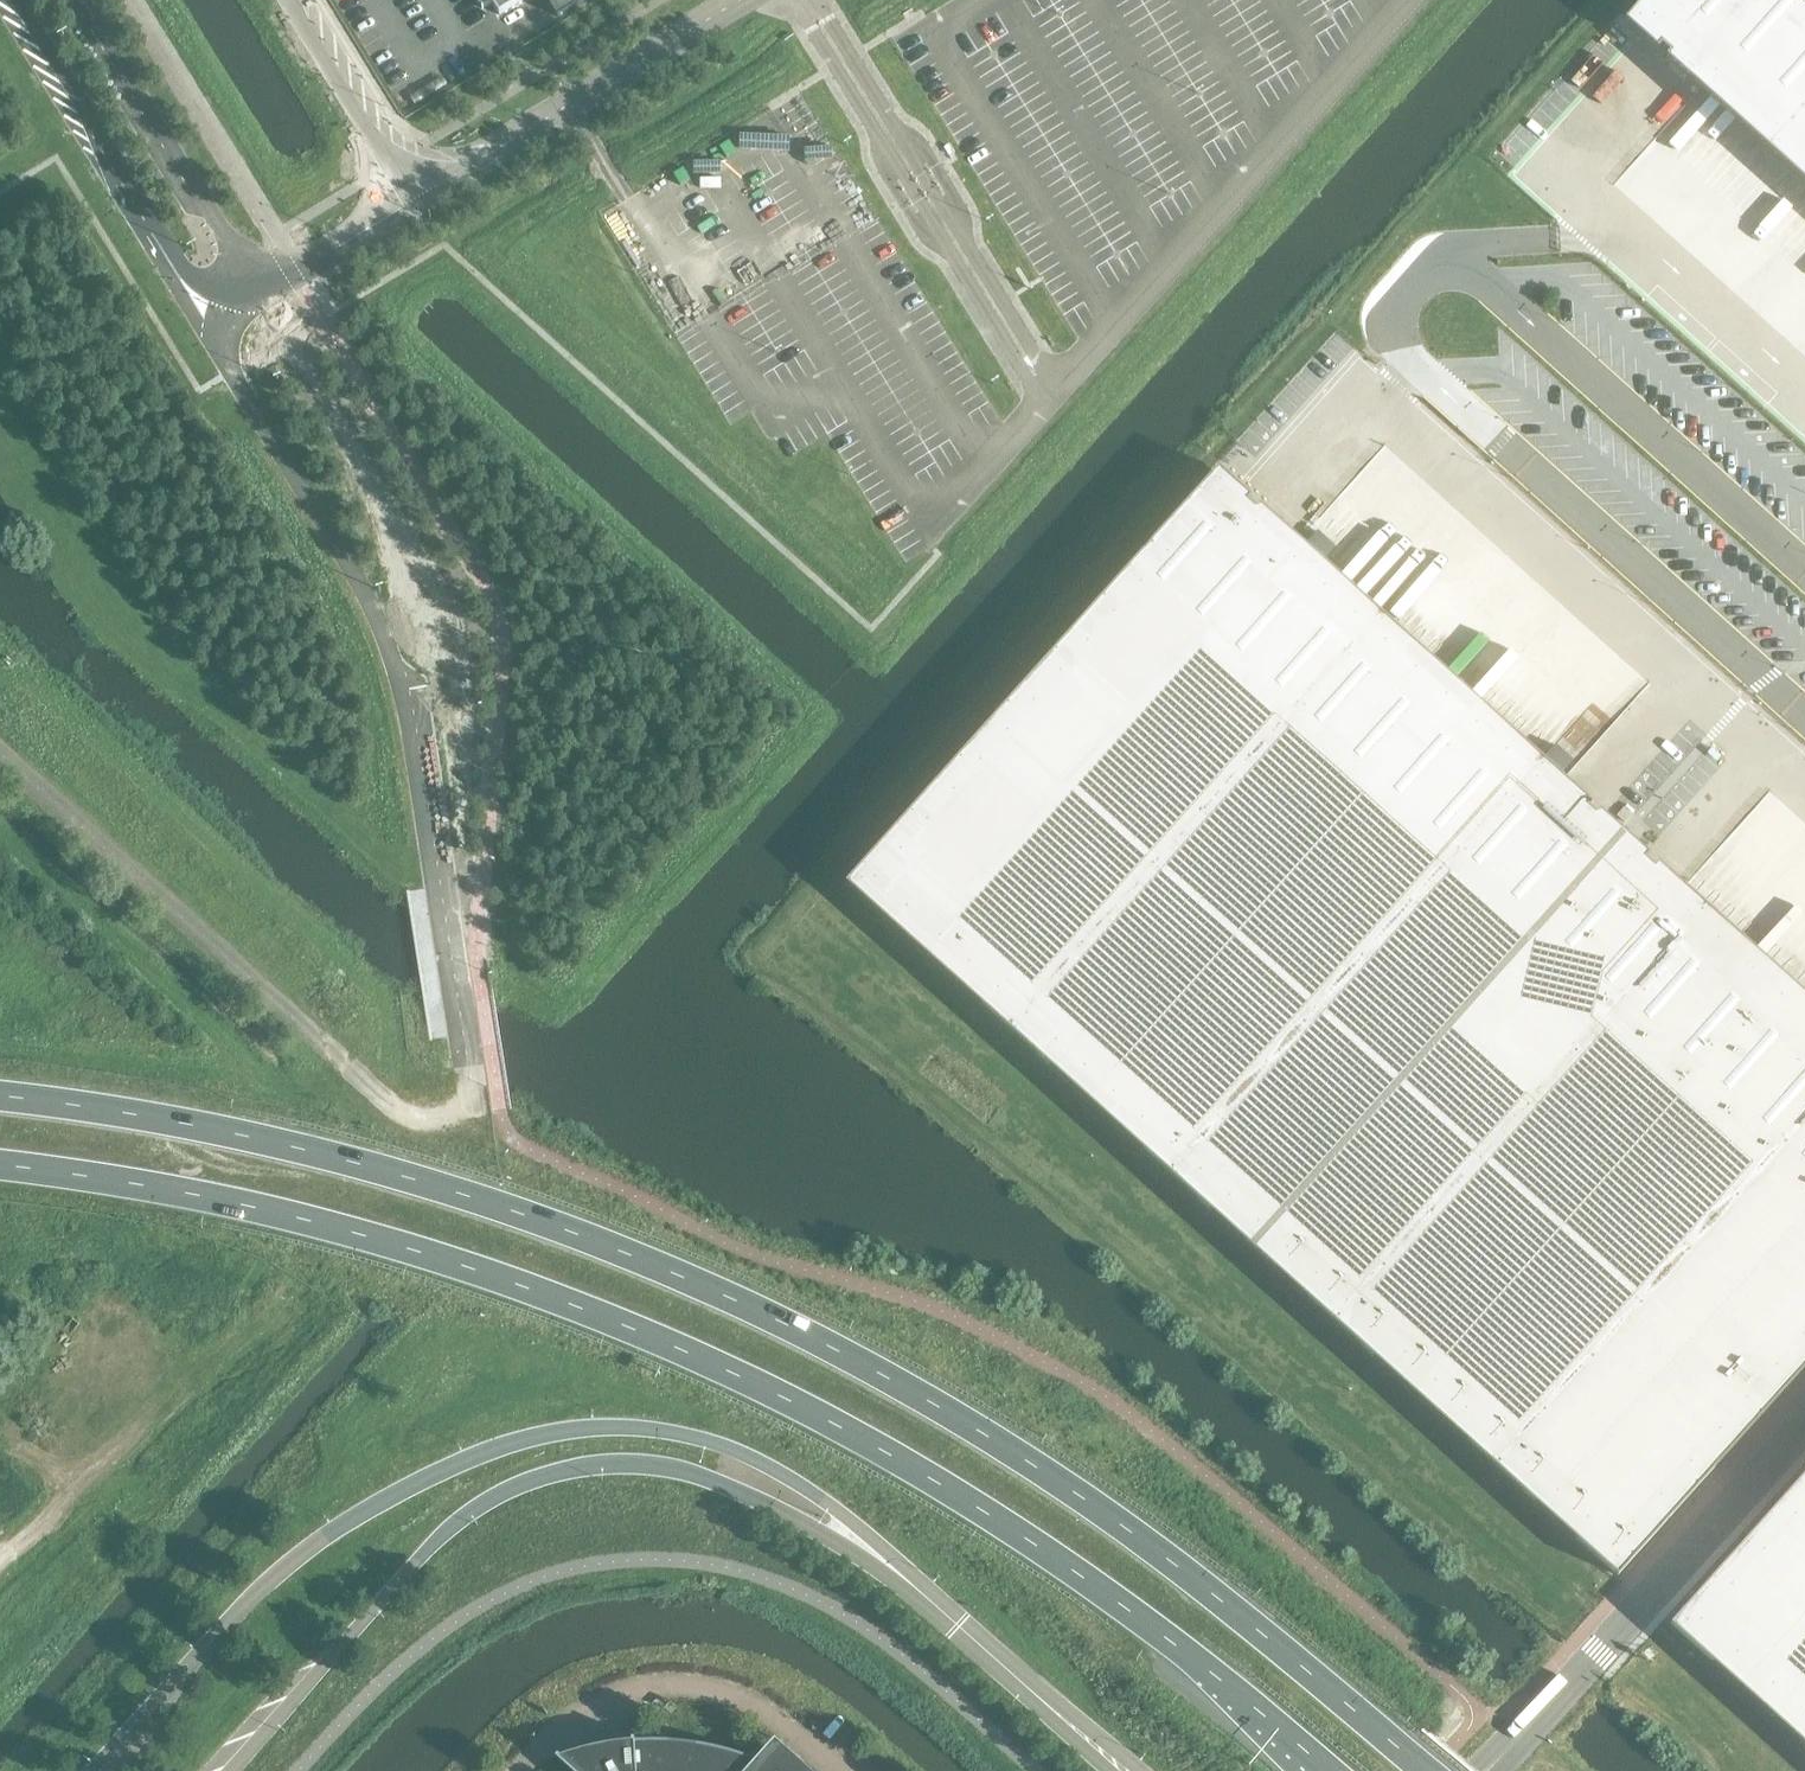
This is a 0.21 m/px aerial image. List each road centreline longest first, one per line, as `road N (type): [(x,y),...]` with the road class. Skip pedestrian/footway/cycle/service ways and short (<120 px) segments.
road 1 (trunk): [(1426,1770),(1136,1534),(960,1418),(787,1325),(578,1234),(410,1178),(244,1135),(0,1095)]
road 2 (trunk): [(0,1164),(171,1190),(335,1227),(507,1280),(693,1354),(887,1452),(1032,1542),(1330,1770)]
road 3 (unclassified): [(1804,715),(1414,364),(1394,330),(1402,291),(1434,268),(1478,278),(1804,570)]
road 4 (unclassified): [(904,1577),(863,1534),(735,1453),(678,1434),(614,1427),(524,1438),(443,1467),(310,1551),(205,1650),(97,1770)]
road 5 (unclassified): [(233,1770),(445,1536),(474,1513),(554,1475),(629,1459),(720,1479),(904,1577)]
road 6 (track): [(0,752),(389,1104),(412,1116),(446,1117),(471,1082)]
road 7 (unclassified): [(1490,1770),(1804,1421)]
road 8 (tertiary): [(19,0),(188,274),(222,294),(255,285)]
road 9 (tertiary): [(415,189),(724,0)]
road 10 (unclassified): [(255,285),(73,0)]
road 11 (unclassified): [(1123,1770),(904,1577)]
road 12 (unclassified): [(287,0),(389,165),(415,189)]
road 13 (tertiary): [(255,285),(415,189)]

